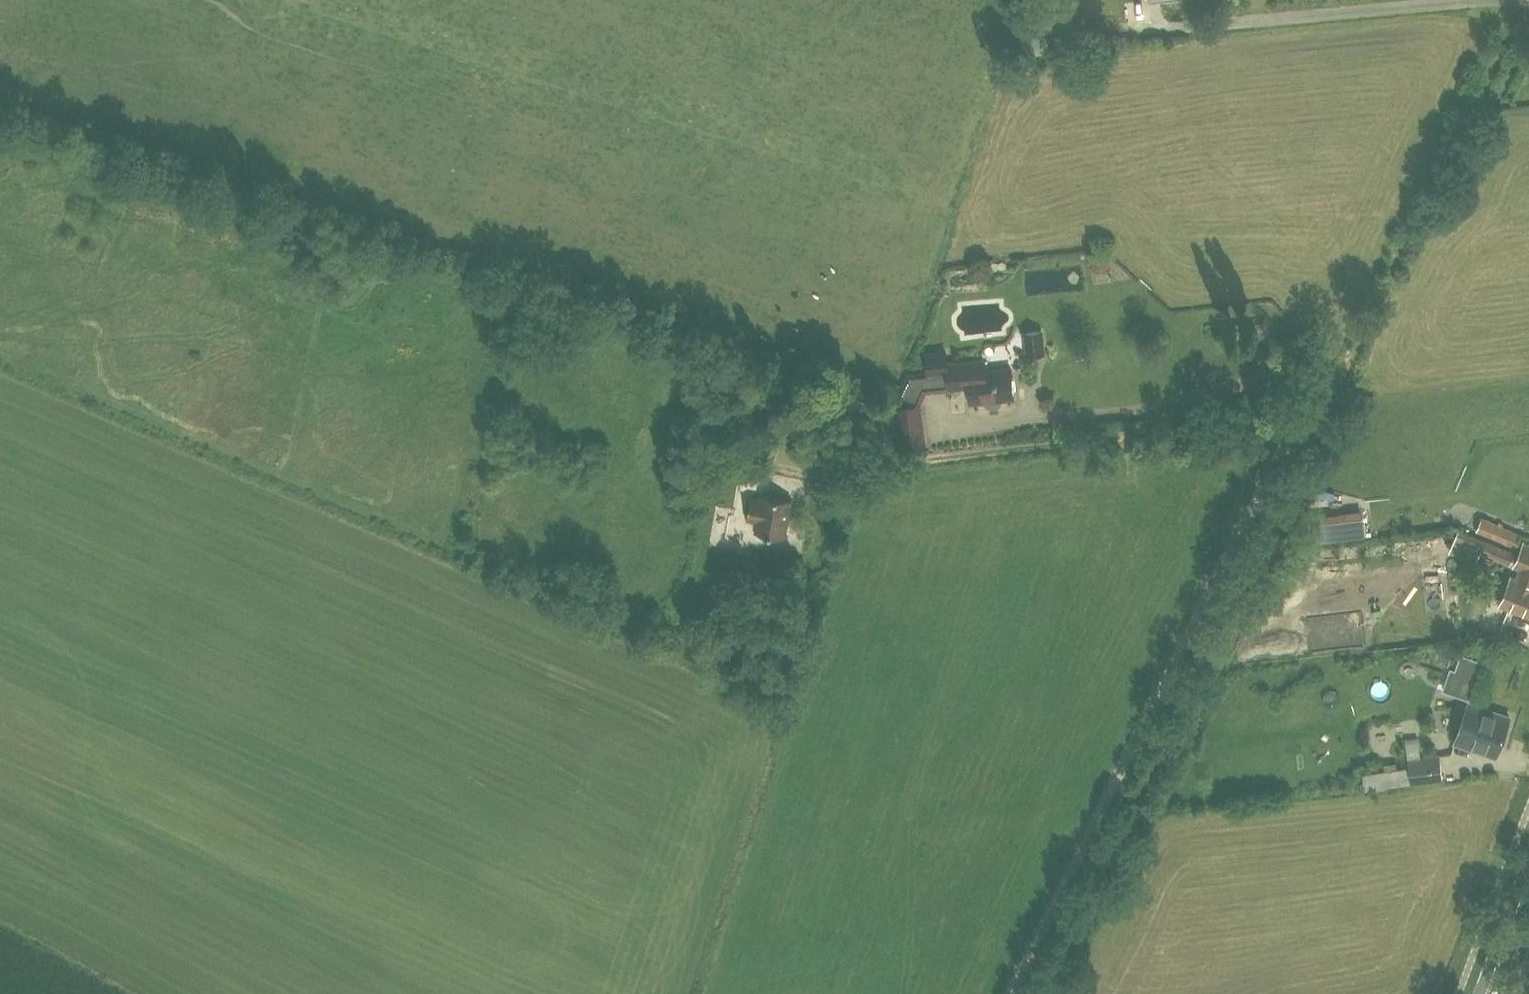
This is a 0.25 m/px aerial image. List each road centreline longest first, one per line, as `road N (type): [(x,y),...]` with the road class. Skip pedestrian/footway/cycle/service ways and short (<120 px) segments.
road 1 (unclassified): [(1012,993),(1285,429)]

